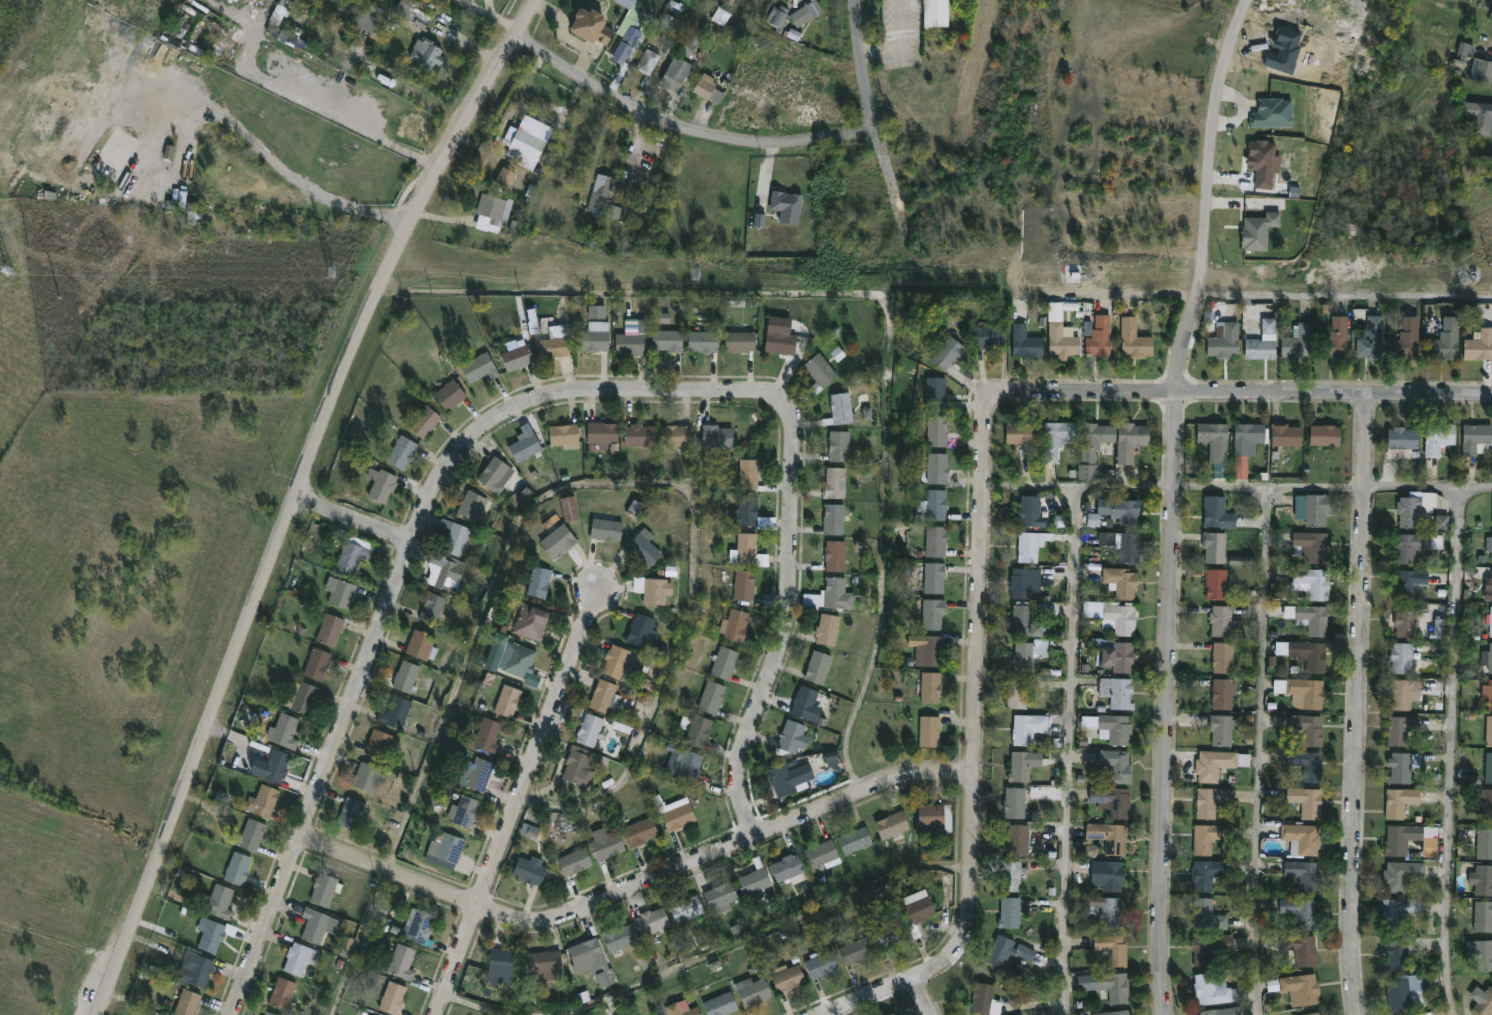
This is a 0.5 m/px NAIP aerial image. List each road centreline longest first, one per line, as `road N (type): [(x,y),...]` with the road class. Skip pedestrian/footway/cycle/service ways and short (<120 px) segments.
road 1 (residential): [(756,834),(737,783),(785,615),(787,413),(765,396),(585,398),(529,409),(497,424),(438,484),(231,1014)]
road 2 (tertiary): [(539,0),(364,319),(100,1014)]
road 3 (residential): [(974,773),(923,770),(862,786),(641,888),(535,920),(300,837)]
road 4 (residential): [(822,1014),(938,964),(965,937),(988,411),(997,394)]
road 5 (residential): [(1367,391),(1352,920),(1356,1014)]
road 6 (residential): [(1176,394),(1166,1014)]
road 7 (residential): [(1491,393),(997,394)]
road 8 (residential): [(435,1014),(597,590)]
road 9 (residential): [(1254,0),(1225,72),(1200,292),(1176,394)]
road 10 (residential): [(874,126),(792,144),(698,137),(611,99),(517,37)]
road 11 (residential): [(857,0),(862,71),(893,175)]
road 12 (residential): [(297,501),(413,546)]

